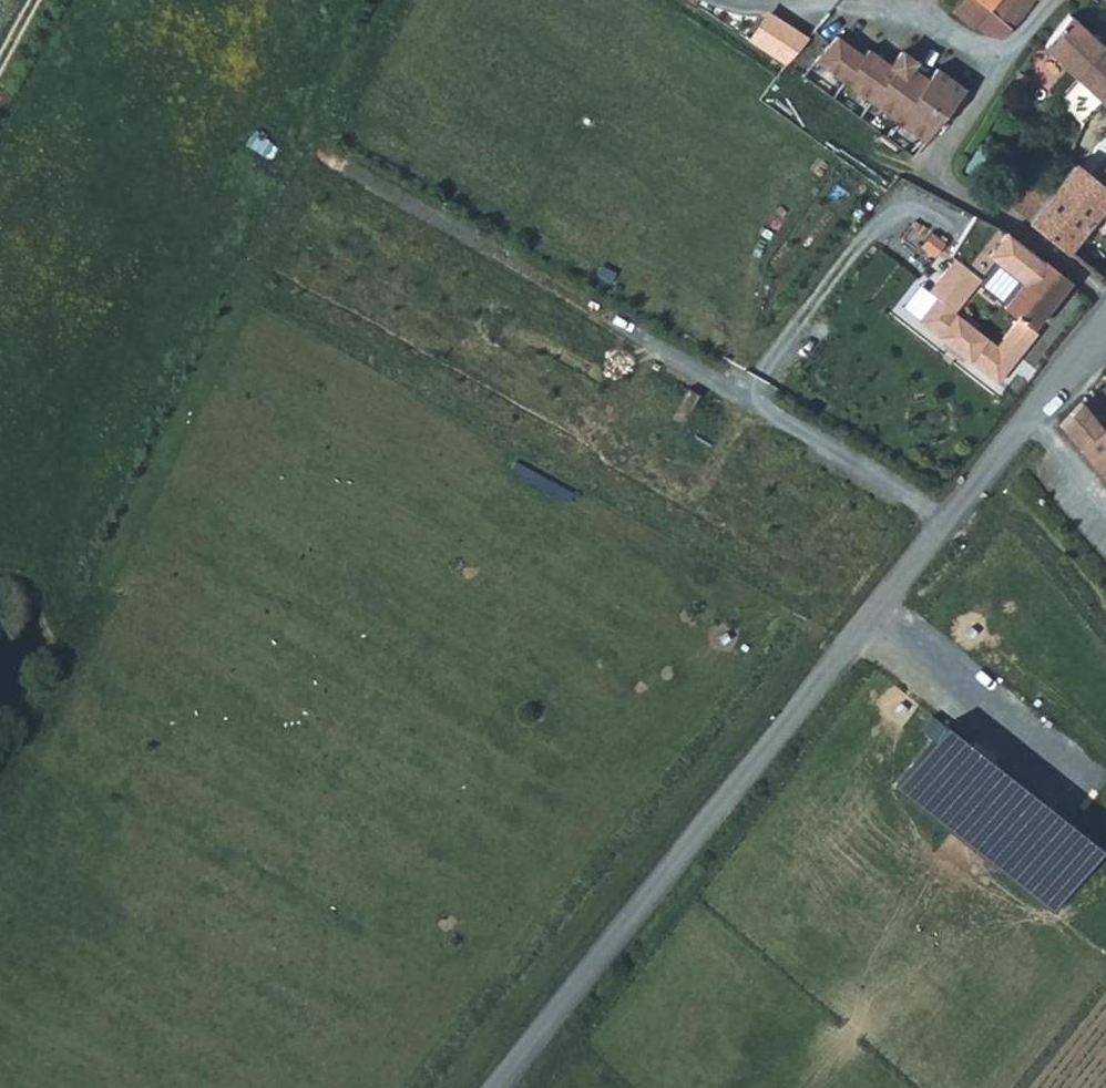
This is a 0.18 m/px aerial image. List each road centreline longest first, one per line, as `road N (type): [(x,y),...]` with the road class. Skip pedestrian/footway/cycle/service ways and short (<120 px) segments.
road 1 (unclassified): [(498,1087),(1031,414)]
road 2 (unclassified): [(1105,508),(1031,414)]

